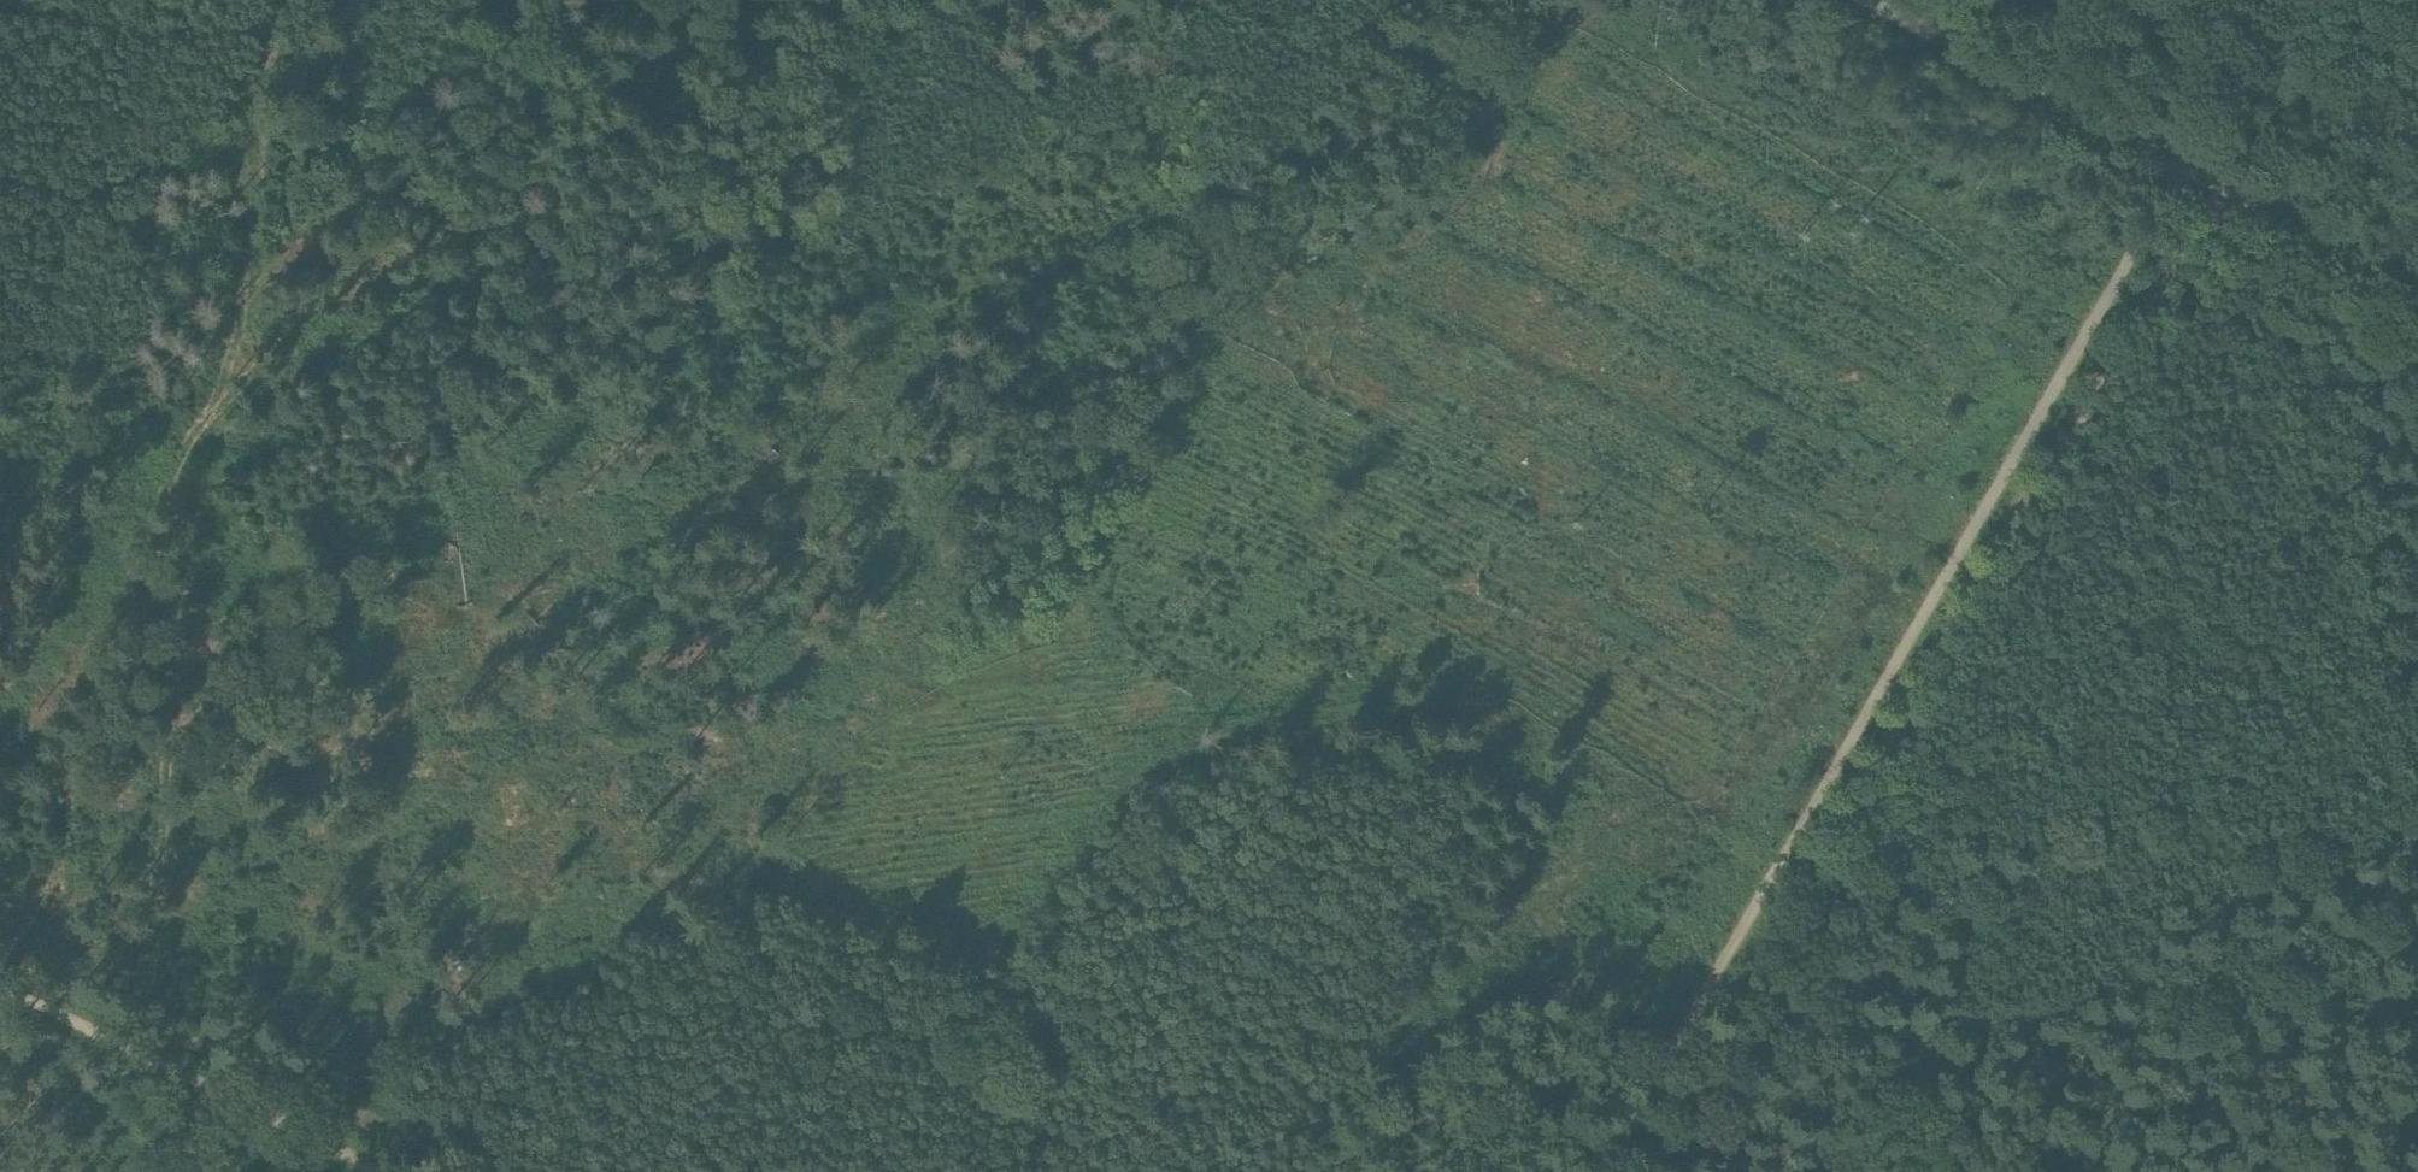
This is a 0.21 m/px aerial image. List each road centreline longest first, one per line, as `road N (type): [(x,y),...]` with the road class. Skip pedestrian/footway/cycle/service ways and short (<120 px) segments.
road 1 (track): [(1601,1171),(2183,167),(2303,0)]
road 2 (unclassified): [(1876,0),(2223,188),(2417,307)]
road 3 (track): [(0,984),(390,1171)]

